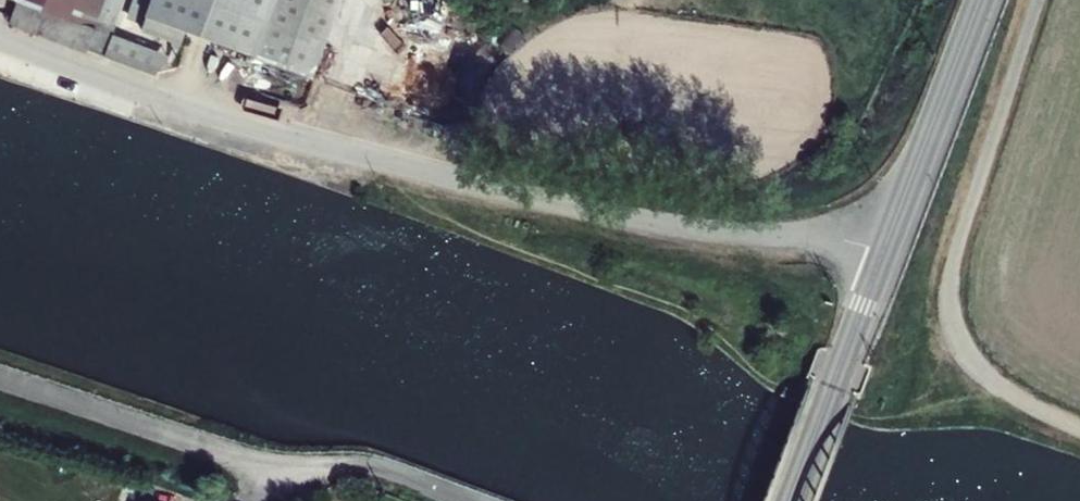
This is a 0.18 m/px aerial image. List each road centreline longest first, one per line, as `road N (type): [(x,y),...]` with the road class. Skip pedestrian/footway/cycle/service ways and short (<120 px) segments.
road 1 (tertiary): [(789,500),(979,0)]

